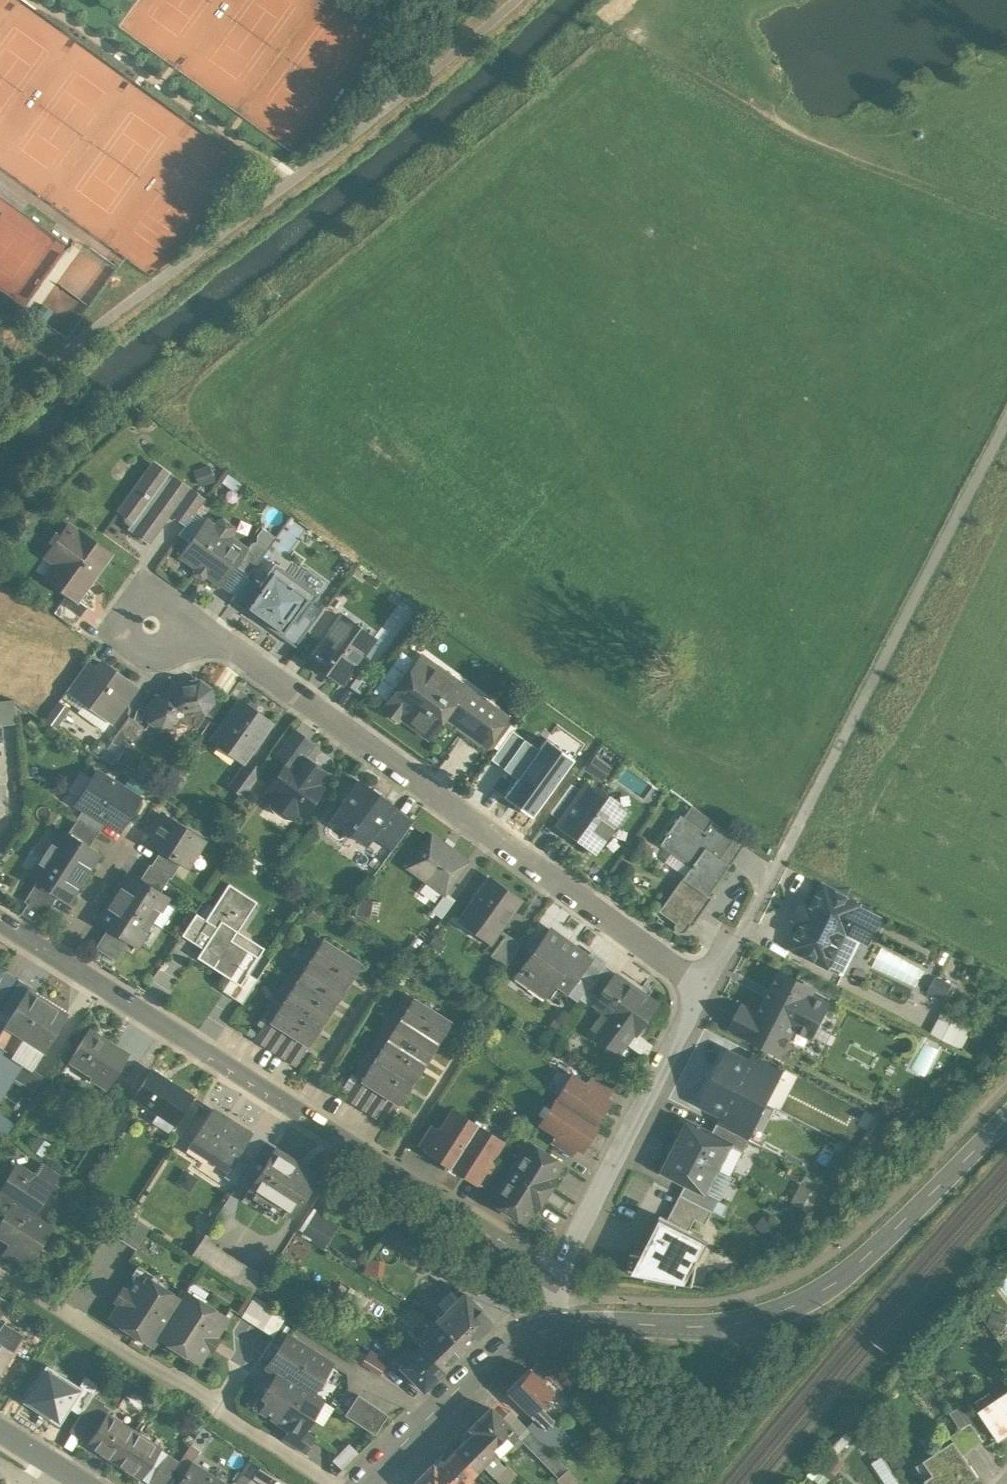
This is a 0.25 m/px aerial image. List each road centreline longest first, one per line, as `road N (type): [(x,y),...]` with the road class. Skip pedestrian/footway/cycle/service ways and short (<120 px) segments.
road 1 (residential): [(706,988),(211,635)]
road 2 (residential): [(557,1272),(56,955)]
road 3 (secondary): [(558,1326),(694,1328),(772,1316),(839,1281),(1006,1121)]
road 4 (track): [(1006,425),(779,862)]
road 5 (residential): [(706,988),(557,1272)]
road 6 (residential): [(215,1408),(0,1270)]
road 7 (secondary): [(367,1483),(492,1359),(558,1326)]
road 8 (residential): [(211,635),(154,596),(122,611),(123,635),(139,654),(152,659),(197,647)]
road 9 (residential): [(56,955),(138,830)]
road 10 (residential): [(779,862),(706,988)]
road 11 (residential): [(335,1483),(215,1408)]

